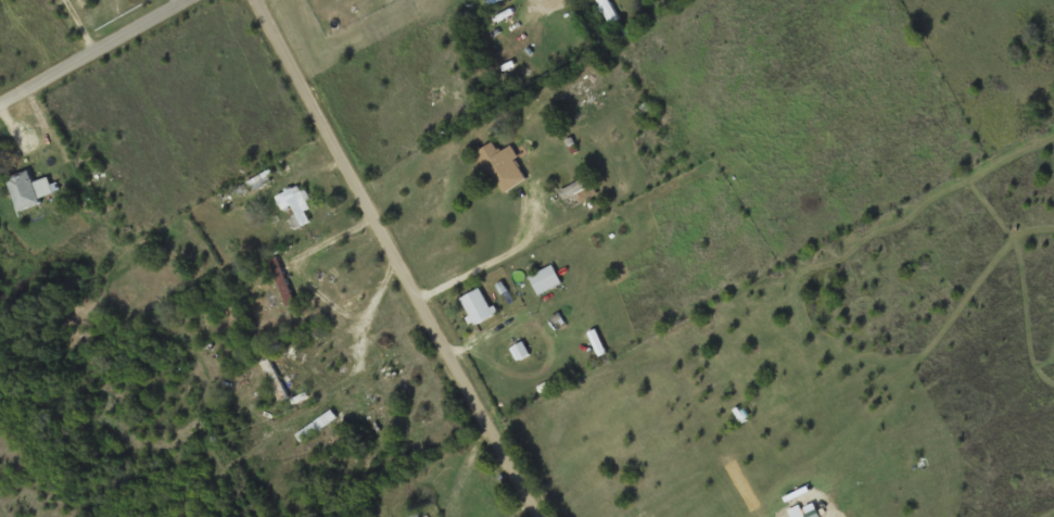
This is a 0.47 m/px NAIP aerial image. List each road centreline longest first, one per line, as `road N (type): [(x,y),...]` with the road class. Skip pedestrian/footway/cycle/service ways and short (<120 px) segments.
road 1 (residential): [(248,0),(535,516)]
road 2 (residential): [(0,108),(192,0)]

